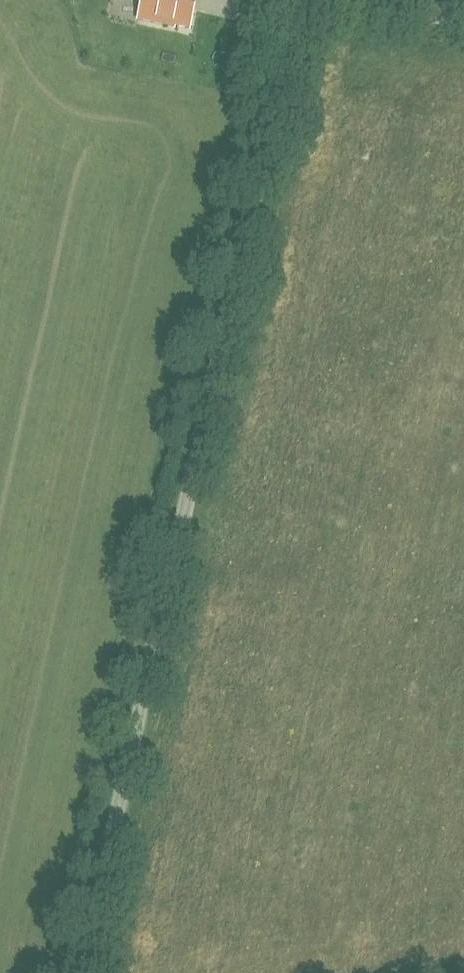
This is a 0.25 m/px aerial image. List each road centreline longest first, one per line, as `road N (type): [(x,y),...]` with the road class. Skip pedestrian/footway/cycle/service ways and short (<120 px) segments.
road 1 (unclassified): [(81,972),(297,0)]
road 2 (track): [(463,20),(297,2)]

